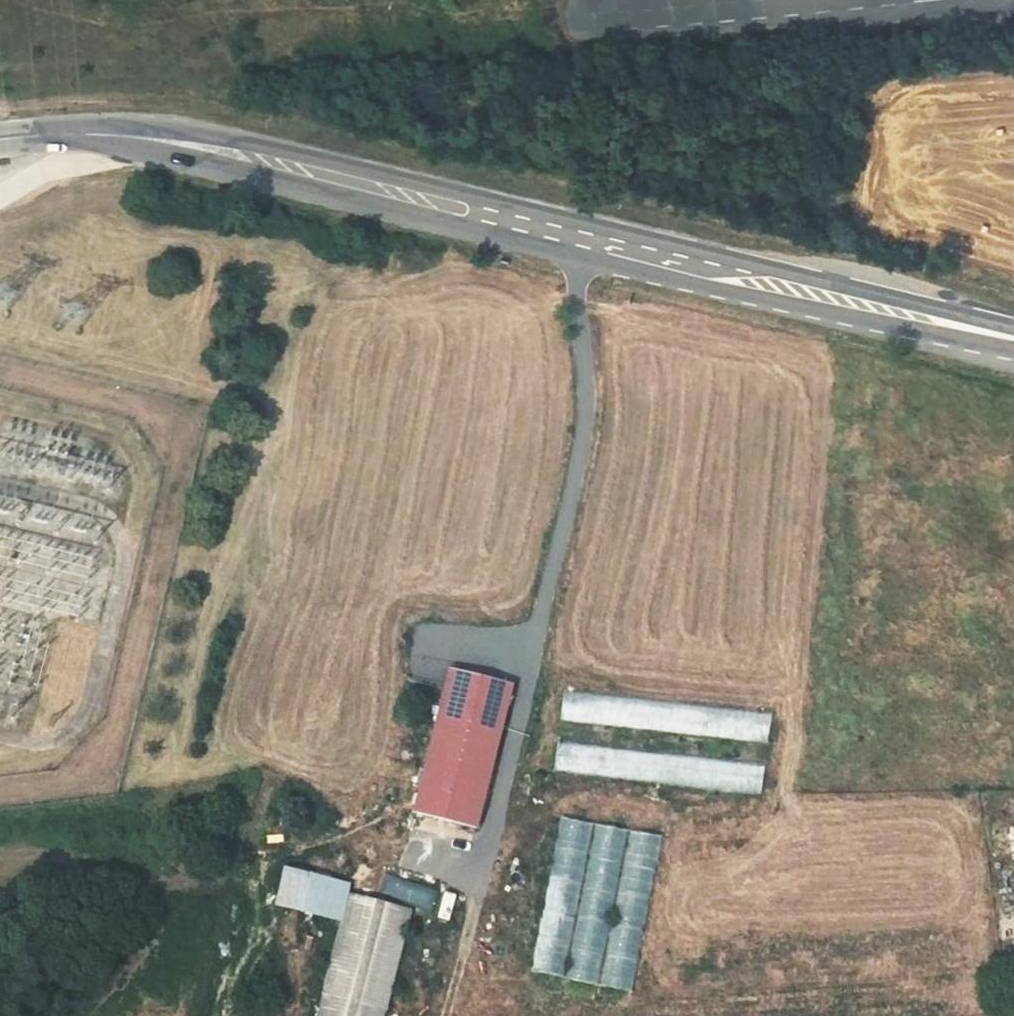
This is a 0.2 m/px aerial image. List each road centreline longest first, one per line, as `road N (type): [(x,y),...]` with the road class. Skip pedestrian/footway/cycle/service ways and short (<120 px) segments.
road 1 (secondary): [(0,133),(123,129),(1013,339)]

